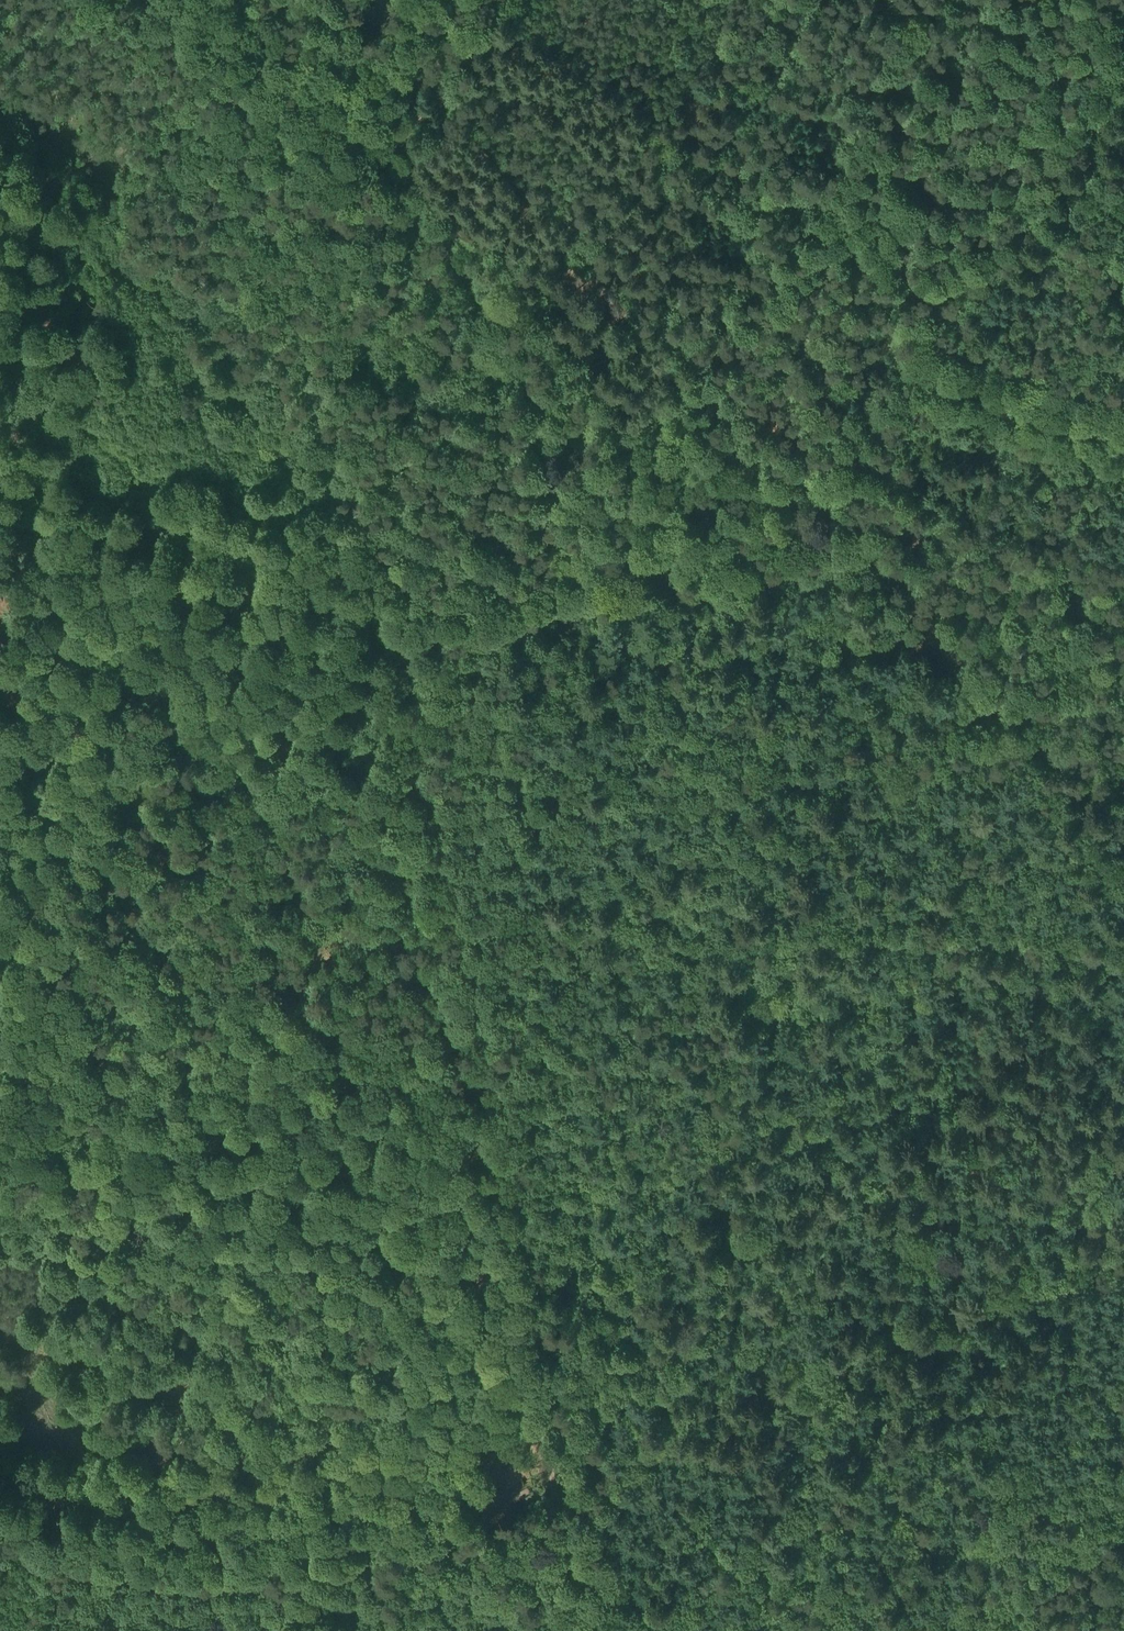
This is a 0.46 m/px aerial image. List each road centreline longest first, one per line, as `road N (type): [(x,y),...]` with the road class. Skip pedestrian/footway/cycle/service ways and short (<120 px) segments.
road 1 (track): [(395,654),(524,1262),(574,1340),(579,1360),(578,1384),(538,1490)]
road 2 (track): [(229,0),(581,407),(621,444),(687,476),(847,516)]
road 3 (track): [(0,1509),(106,1543),(209,1551),(538,1490)]
road 4 (track): [(1123,68),(932,344),(829,512)]
road 5 (track): [(847,516),(837,530),(674,555),(407,613),(374,611)]
road 6 (track): [(847,516),(871,556),(1123,857)]
road 7 (track): [(374,611),(186,549),(0,444)]
road 8 (track): [(1123,597),(847,516)]
road 9 (track): [(538,1490),(617,1561),(659,1630)]
road 10 (track): [(988,1630),(1075,1571),(1123,1520)]

